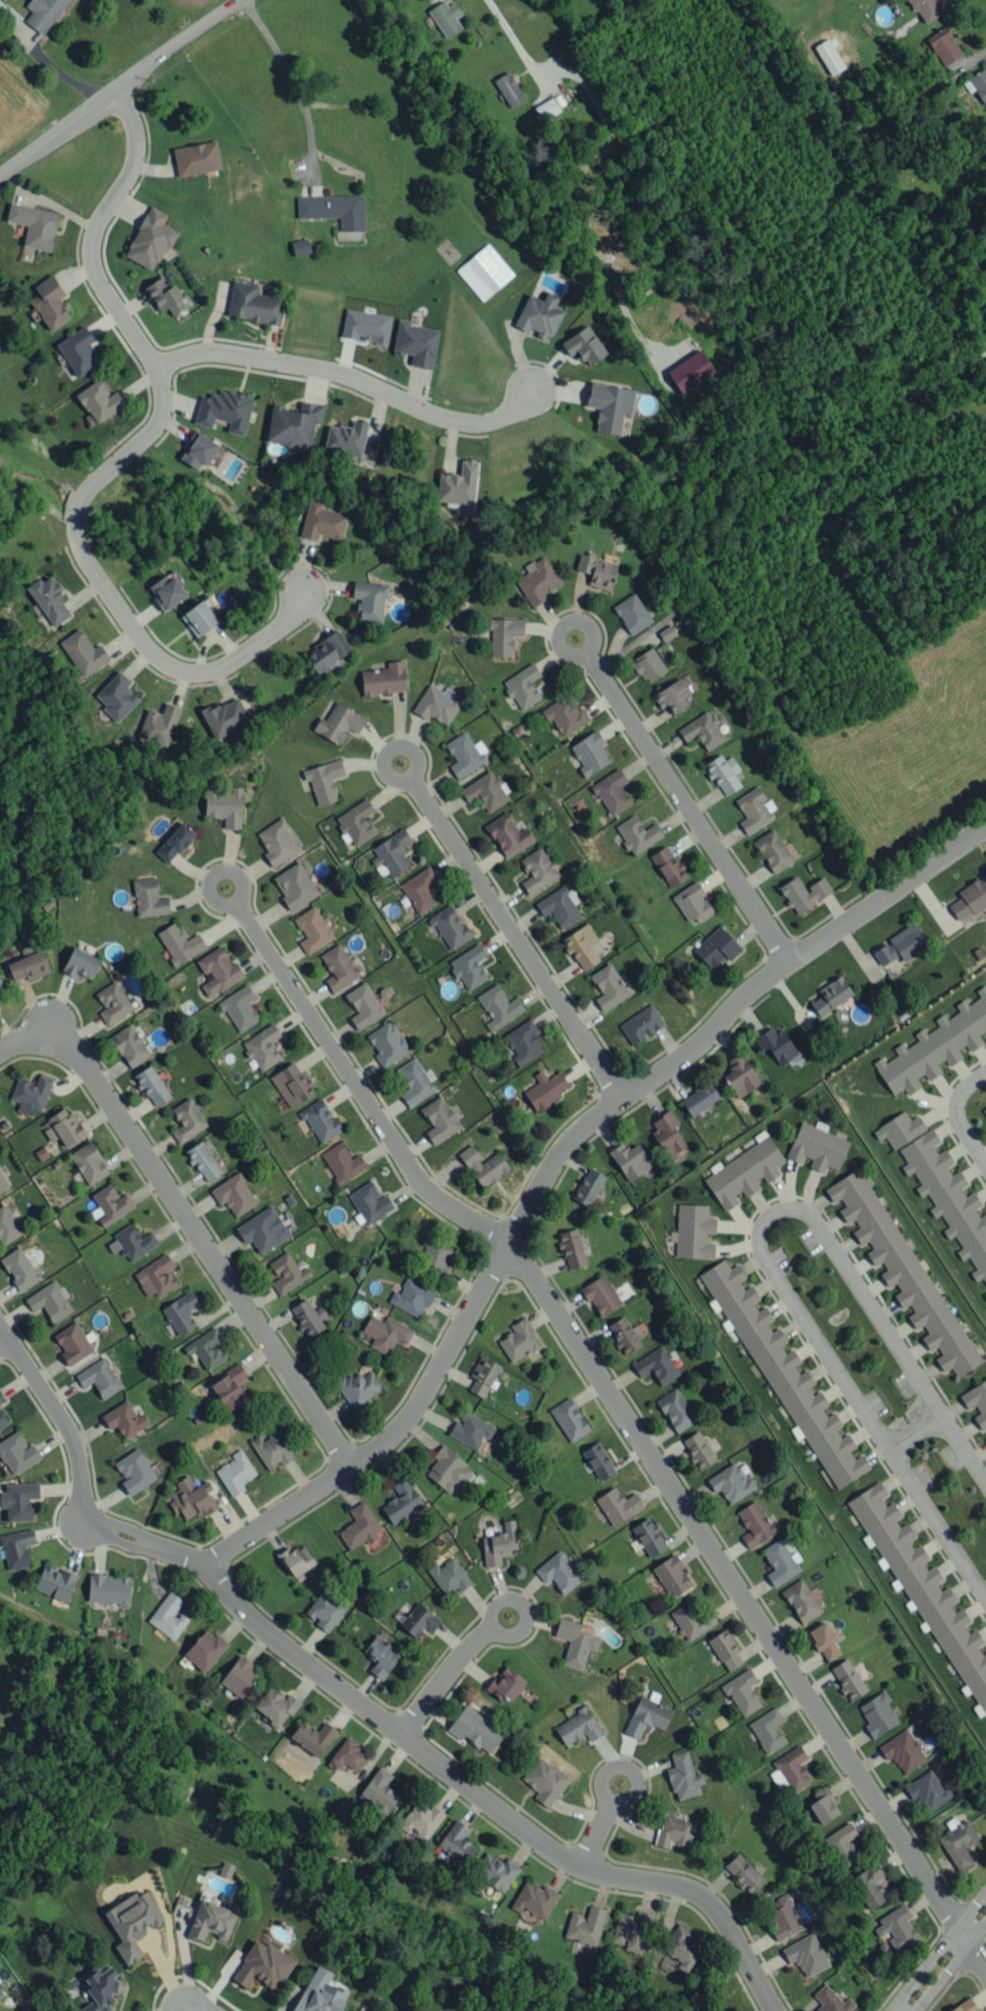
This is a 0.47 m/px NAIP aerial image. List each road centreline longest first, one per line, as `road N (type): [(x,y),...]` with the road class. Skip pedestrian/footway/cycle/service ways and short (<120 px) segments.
road 1 (residential): [(985,829),(738,1001),(690,1053),(576,1130),(549,1165),(427,1393),(391,1435),(200,1564)]
road 2 (residential): [(0,1326),(73,1437),(82,1491),(99,1519),(200,1564),(277,1642),(520,1831),(583,1866),(702,1896),(729,1923),(781,2010)]
road 3 (residential): [(116,90),(130,125),(130,159),(93,236),(93,253),(154,361),(159,394),(144,434),(82,499),(78,550),(116,608),(177,671),(230,664),(317,589)]
road 4 (residential): [(968,1941),(508,1243)]
road 5 (residential): [(985,1482),(809,1216),(794,1206),(771,1213),(759,1229),(760,1249),(985,1597)]
road 6 (residential): [(0,1055),(27,1040),(55,1040),(72,1057),(345,1471)]
road 7 (residential): [(243,913),(418,1178),(508,1243)]
road 8 (residential): [(540,380),(508,420),(463,426),(302,361),(198,351),(154,361)]
road 9 (residential): [(417,785),(623,1098)]
road 10 (residential): [(590,661),(792,962)]
road 11 (residential): [(0,176),(236,0)]
road 12 (residential): [(985,1888),(889,2010)]
road 13 (residential): [(398,1735),(489,1629)]
road 14 (residential): [(498,1636),(489,1629),(493,1608),(523,1599),(529,1627),(498,1636)]
road 15 (residential): [(601,1792),(606,1810),(621,1807),(634,1798),(639,1779),(614,1768),(601,1792)]
road 16 (residential): [(219,905),(243,913),(239,875),(217,872),(210,890),(219,905)]

